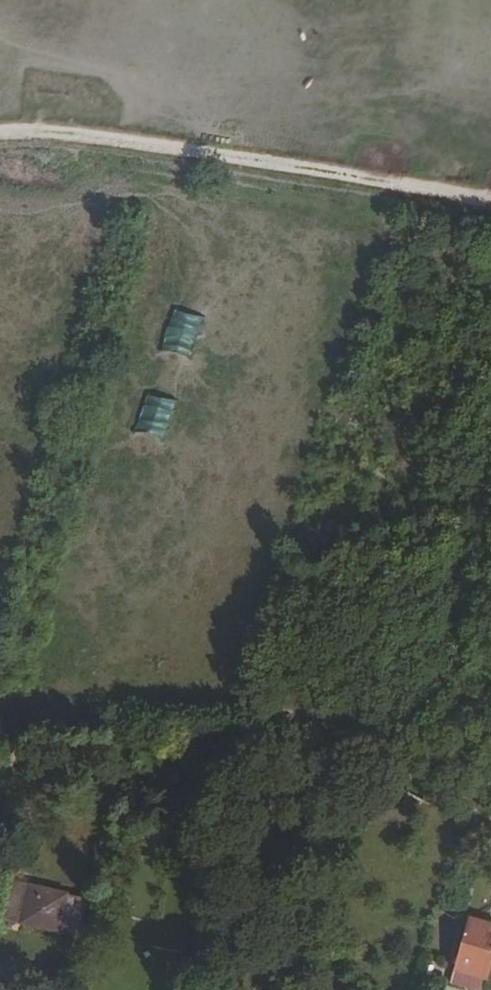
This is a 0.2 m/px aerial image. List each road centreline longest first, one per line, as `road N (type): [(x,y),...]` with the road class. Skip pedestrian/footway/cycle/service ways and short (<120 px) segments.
road 1 (track): [(0,717),(95,704),(285,715),(360,742),(490,827)]
road 2 (track): [(490,206),(0,129)]

